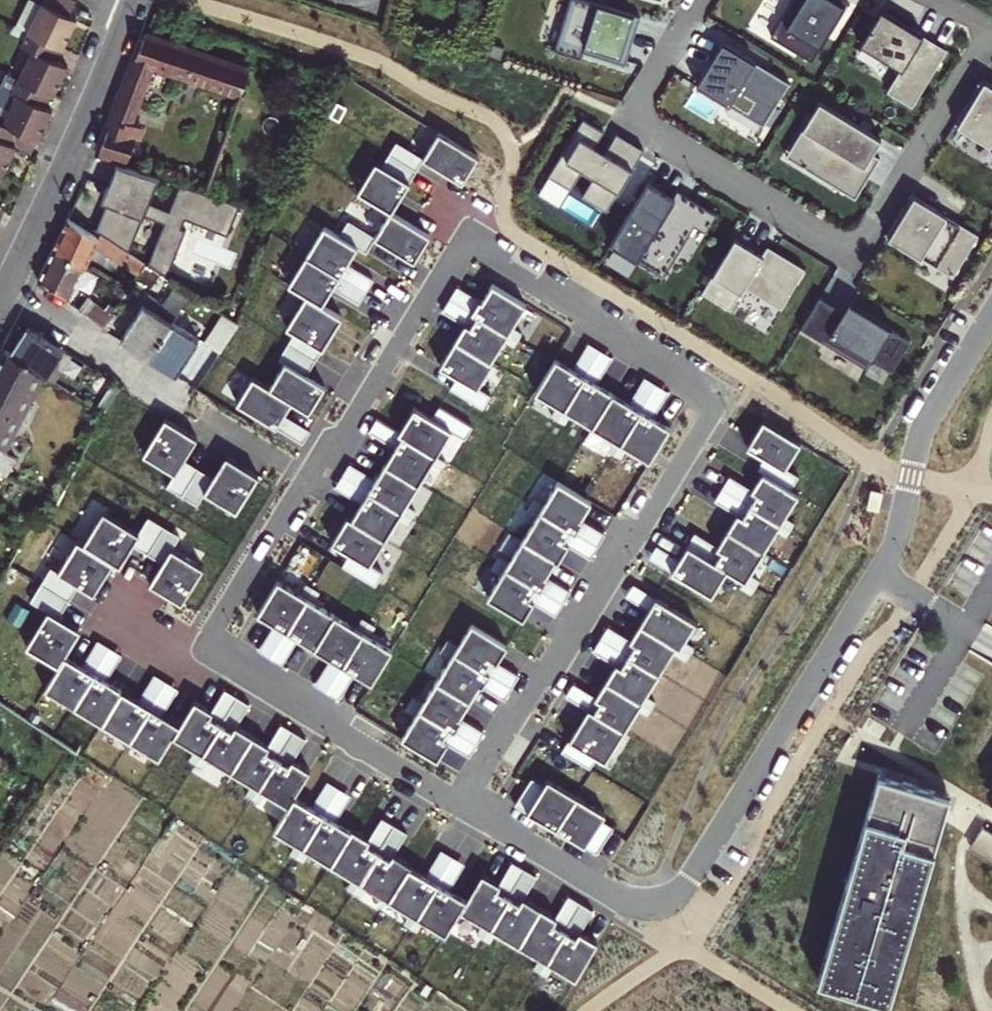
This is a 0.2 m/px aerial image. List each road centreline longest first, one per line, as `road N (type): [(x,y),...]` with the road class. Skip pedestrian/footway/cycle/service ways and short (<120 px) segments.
road 1 (residential): [(719,390),(462,236),(206,646),(468,806)]
road 2 (residential): [(991,313),(923,427),(890,556),(663,920)]
road 3 (residential): [(703,0),(628,120),(855,251),(982,45)]
road 4 (residential): [(468,806),(719,390)]
road 5 (residential): [(0,303),(135,5)]
road 6 (residential): [(468,806),(663,920)]

